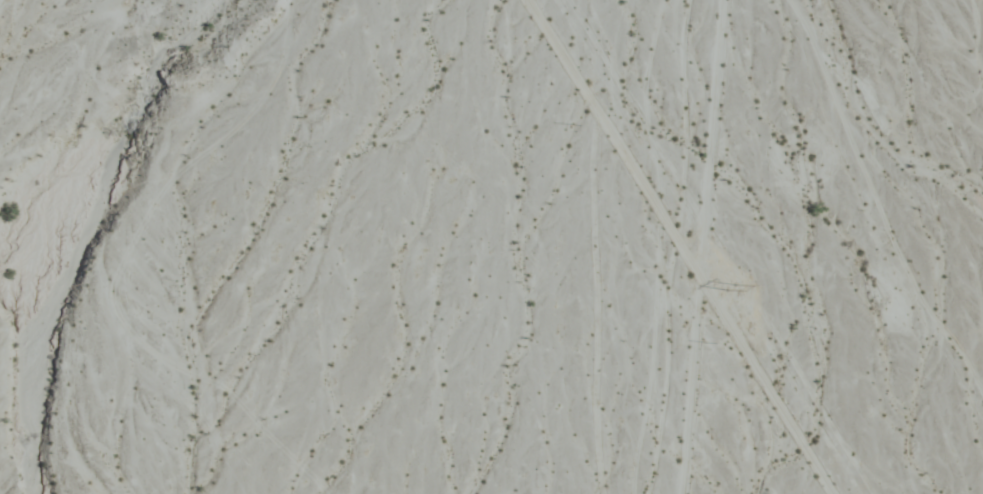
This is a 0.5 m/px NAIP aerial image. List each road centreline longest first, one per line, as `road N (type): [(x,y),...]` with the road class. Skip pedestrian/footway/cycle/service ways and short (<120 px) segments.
road 1 (track): [(527,0),(826,493)]
road 2 (track): [(719,0),(686,493)]

